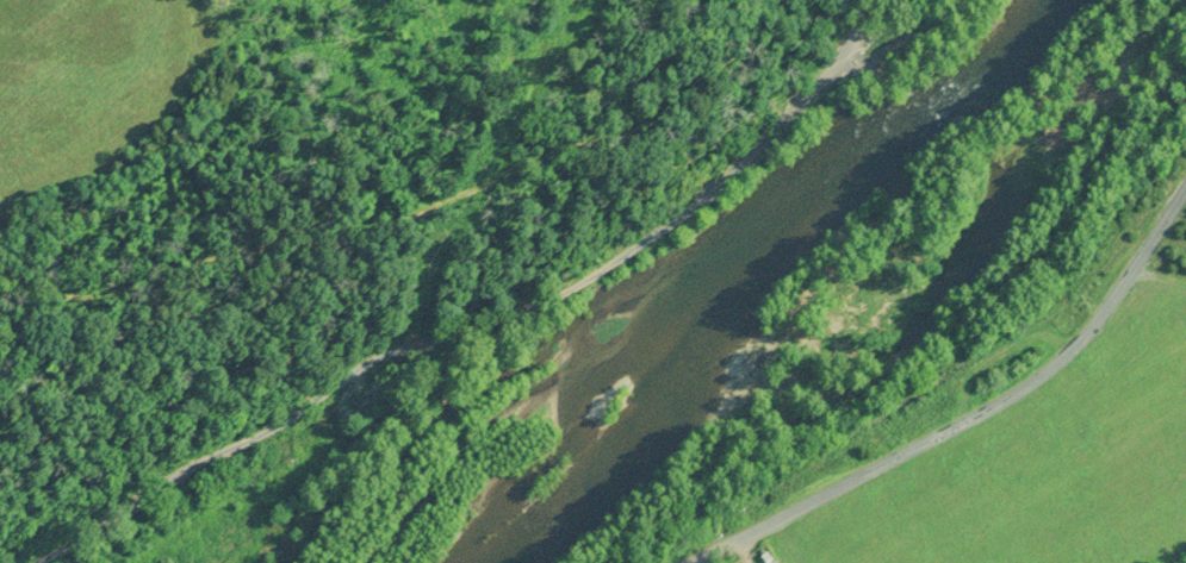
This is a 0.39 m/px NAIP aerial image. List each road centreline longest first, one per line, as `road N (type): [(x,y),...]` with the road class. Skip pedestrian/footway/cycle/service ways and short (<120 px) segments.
road 1 (residential): [(859,0),(858,25),(818,80),(716,190),(603,269),(408,344),(15,562)]
road 2 (residential): [(695,562),(1026,382),(1118,305),(1185,196)]

